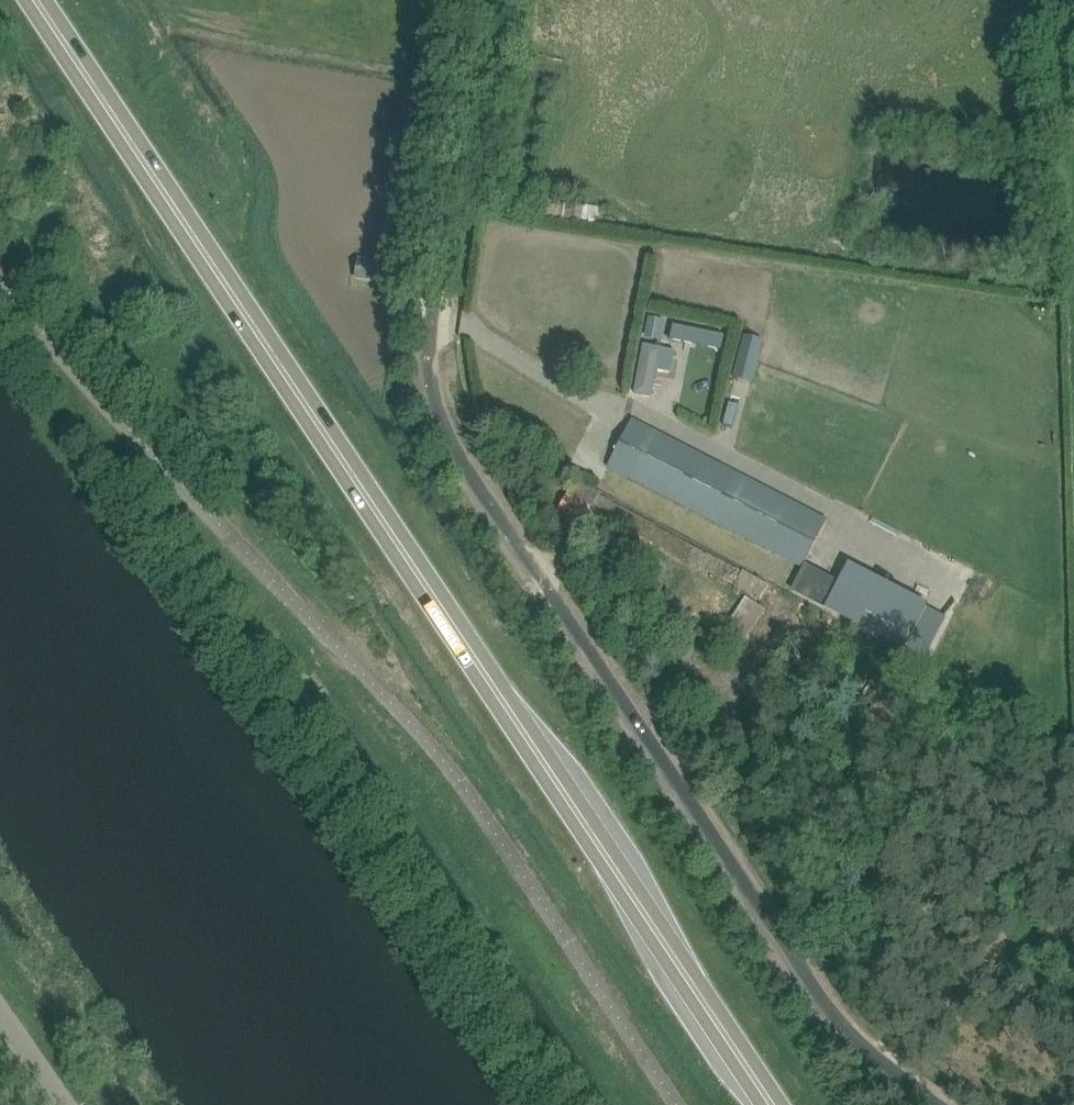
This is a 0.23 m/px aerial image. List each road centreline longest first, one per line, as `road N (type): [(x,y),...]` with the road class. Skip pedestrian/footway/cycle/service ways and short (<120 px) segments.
road 1 (primary): [(772,1104),(37,0)]
road 2 (unclassified): [(969,1104),(882,1046),(830,994),(468,414),(453,360),(453,282),(491,0)]
road 3 (unclassified): [(87,1104),(0,980)]

